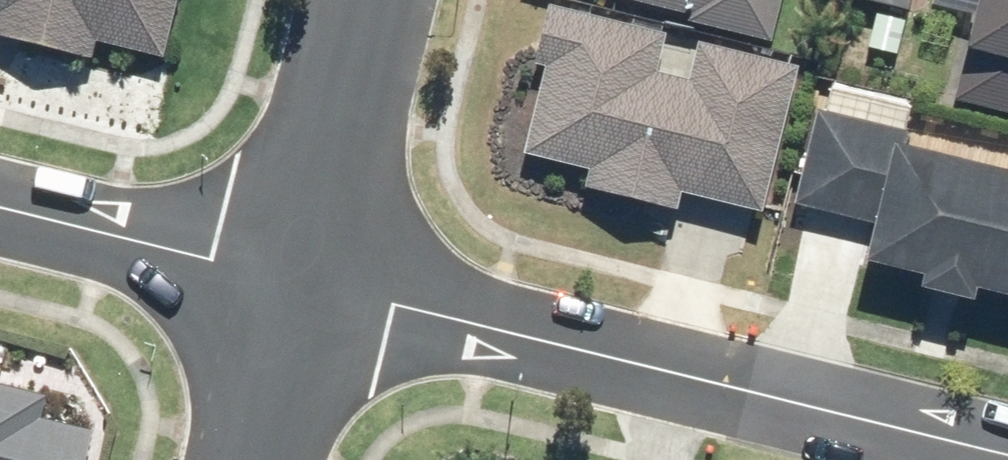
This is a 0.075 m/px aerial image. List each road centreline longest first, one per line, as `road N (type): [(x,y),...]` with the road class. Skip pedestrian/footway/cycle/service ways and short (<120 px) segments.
road 1 (residential): [(1007,459),(287,287)]
road 2 (residential): [(287,287),(360,0)]
road 3 (residential): [(287,287),(0,214)]
road 4 (residential): [(247,459),(287,287)]

